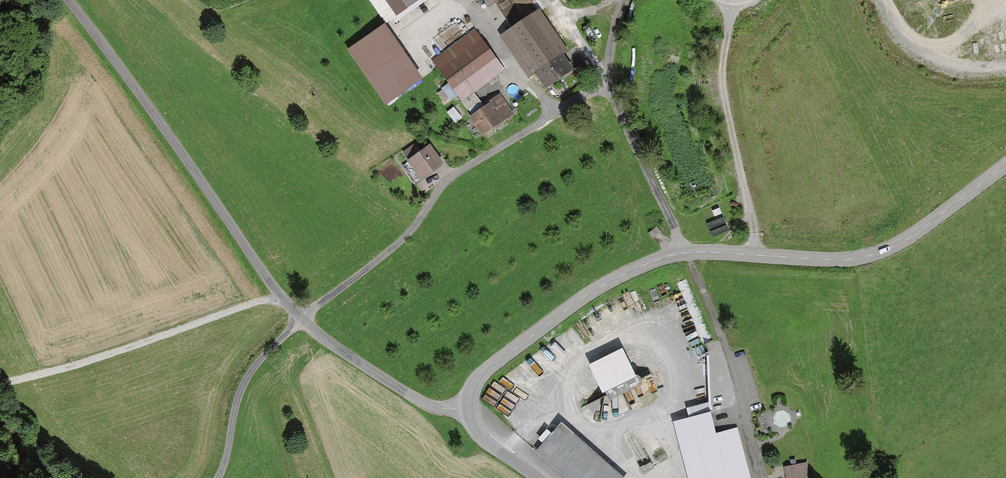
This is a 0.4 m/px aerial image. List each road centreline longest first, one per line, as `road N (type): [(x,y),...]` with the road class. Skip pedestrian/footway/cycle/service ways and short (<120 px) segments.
road 1 (residential): [(298,320),(389,250),(455,173),(604,81),(686,253)]
road 2 (unclassified): [(64,0),(298,320)]
road 3 (unclassified): [(686,253),(878,255),(1005,165)]
road 4 (track): [(277,296),(57,372),(0,383)]
road 5 (unclassified): [(469,409),(487,368),(574,304),(618,277),(686,253)]
road 6 (track): [(755,255),(723,80),(732,2)]
road 7 (residential): [(686,253),(763,477)]
road 8 (unclassified): [(298,320),(419,401),(469,409)]
road 9 (track): [(298,320),(243,382),(219,477)]

